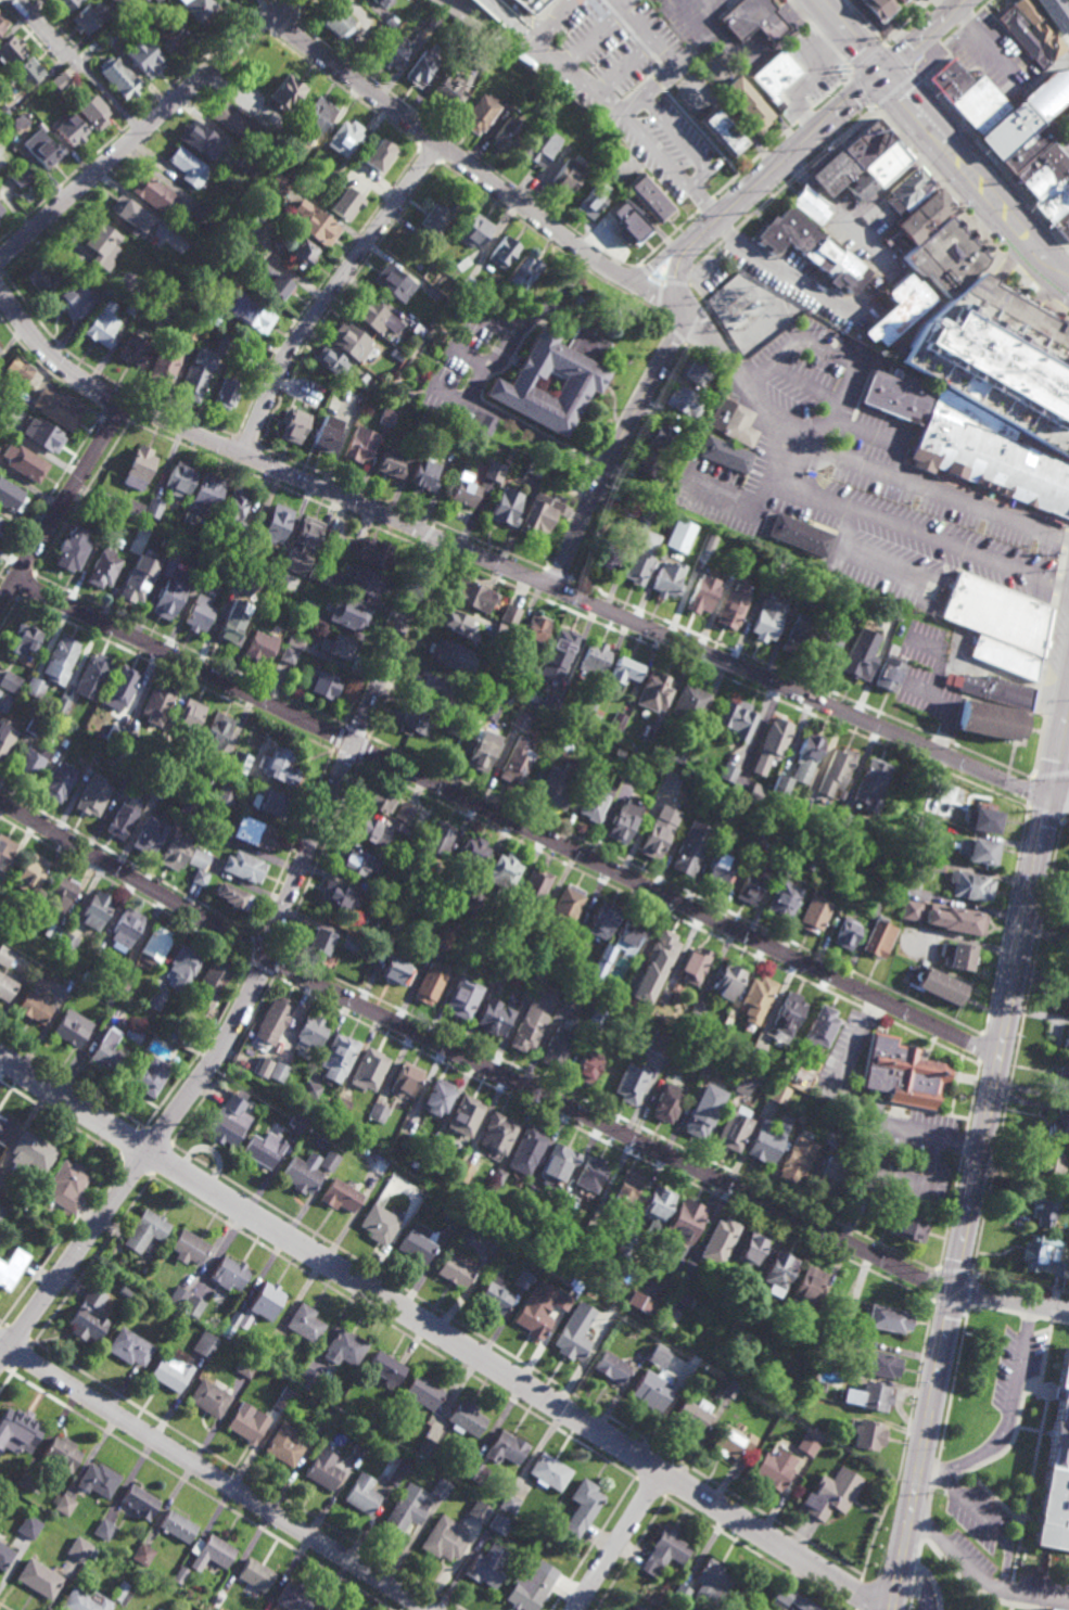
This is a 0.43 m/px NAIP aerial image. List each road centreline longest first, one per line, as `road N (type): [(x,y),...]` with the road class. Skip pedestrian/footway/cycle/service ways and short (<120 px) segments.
road 1 (residential): [(0,292),(50,355),(122,405),(1049,798)]
road 2 (residential): [(13,580),(997,1057)]
road 3 (residential): [(0,801),(395,1023),(936,1286),(954,1283)]
road 4 (residential): [(0,1059),(893,1609)]
road 5 (residential): [(438,538),(231,1026),(0,1357)]
road 6 (primary): [(1049,798),(893,1609)]
road 7 (tertiary): [(966,0),(690,247),(677,273),(680,320),(672,346),(601,475),(552,588)]
road 8 (residential): [(680,311),(589,254),(270,15)]
road 9 (residential): [(0,1341),(427,1609)]
road 10 (residential): [(287,0),(0,256)]
road 11 (residential): [(437,143),(292,345),(246,456)]
road 12 (secondary): [(885,74),(1068,283)]
road 13 (residential): [(122,405),(0,602)]
road 14 (residential): [(662,1472),(576,1609)]

